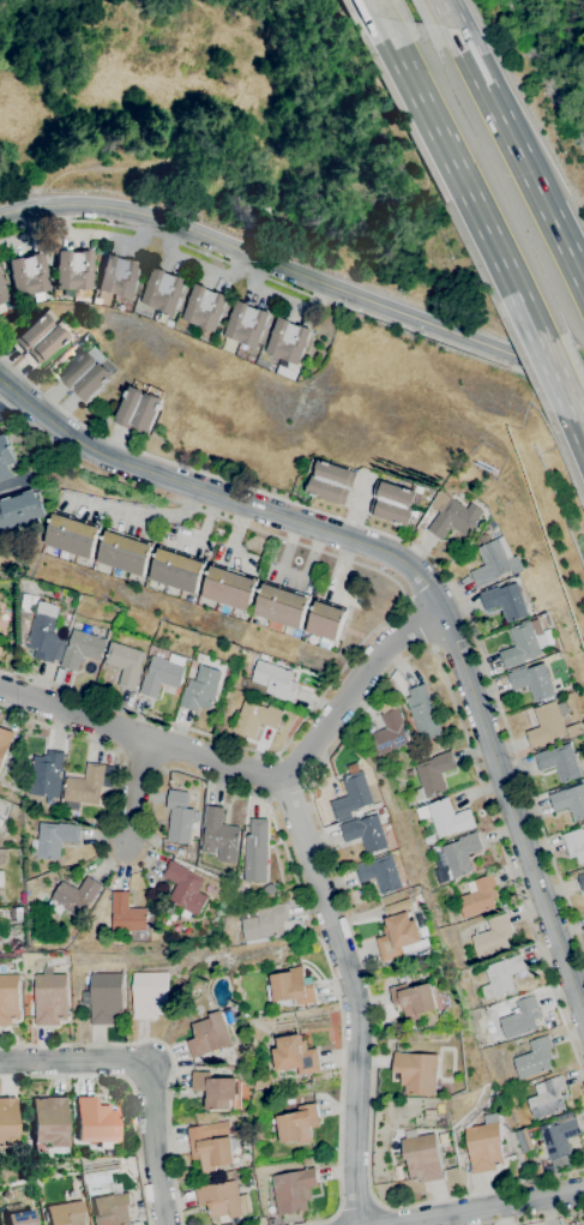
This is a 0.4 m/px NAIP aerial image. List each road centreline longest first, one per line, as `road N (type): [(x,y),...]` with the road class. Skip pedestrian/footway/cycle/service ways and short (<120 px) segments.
road 1 (tertiary): [(0,381),(78,442),(361,541),(410,568),(453,642),(583,1021)]
road 2 (tertiary): [(0,217),(38,208),(124,210),(583,386)]
road 3 (residential): [(0,687),(285,783),(360,678),(440,608)]
road 4 (residential): [(285,783),(356,1003),(356,1224)]
road 5 (motorway): [(378,17),(534,329)]
road 6 (residential): [(0,1062),(149,1063),(168,1224)]
road 7 (motorway): [(583,284),(454,28)]
road 8 (residential): [(380,1224),(583,1192)]

